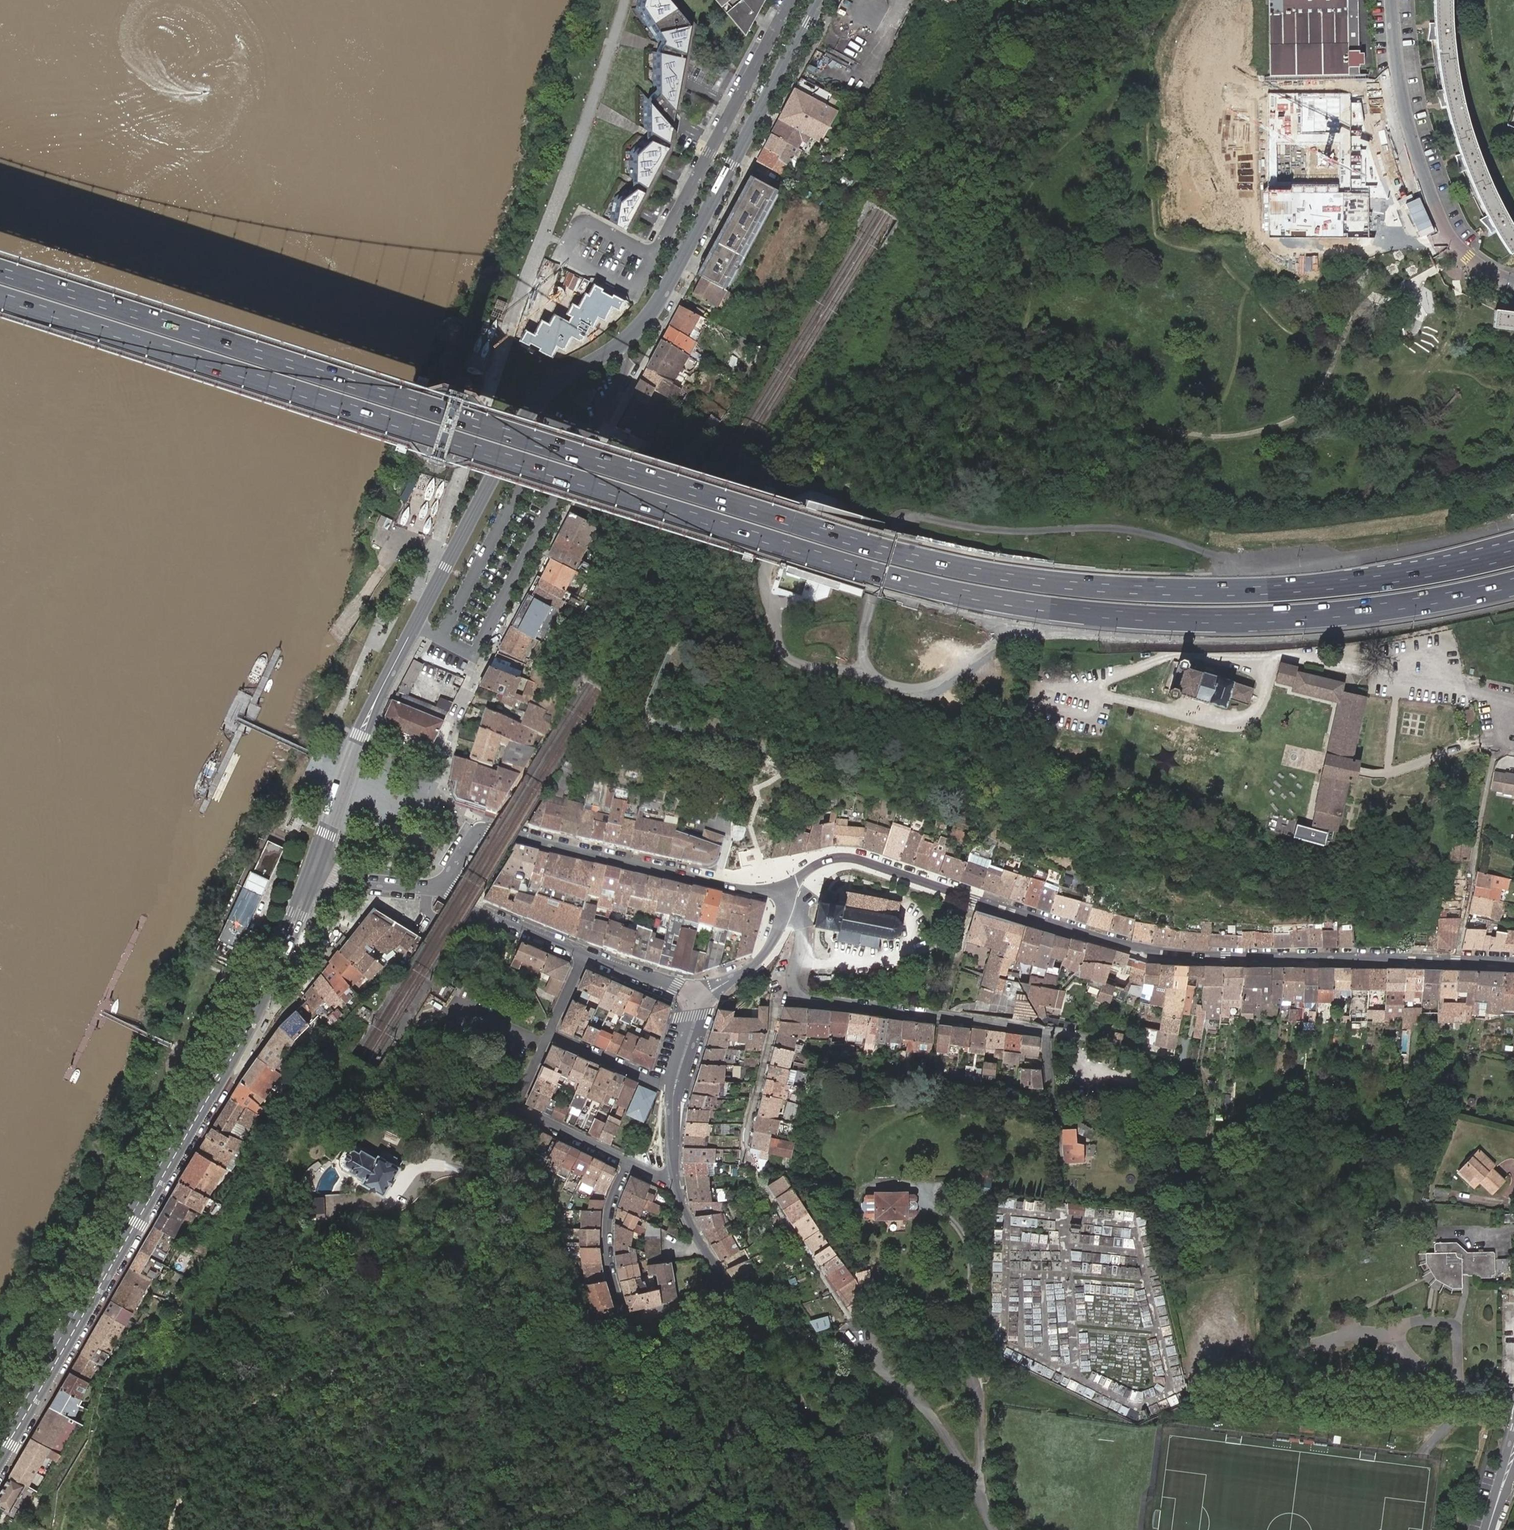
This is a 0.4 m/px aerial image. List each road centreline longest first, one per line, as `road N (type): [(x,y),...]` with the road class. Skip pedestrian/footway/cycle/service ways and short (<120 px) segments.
road 1 (motorway): [(0,292),(871,570),(1038,606),(1286,618),(1513,582)]
road 2 (motorway): [(1513,555),(1286,589),(1086,586),(961,568),(0,267)]
road 3 (secondary): [(316,867),(368,718),(521,424),(554,385),(615,350),(652,313),(820,0)]
road 4 (residential): [(1513,961),(1167,954),(842,857),(780,888)]
road 5 (secondary): [(0,1455),(255,1016),(316,867)]
road 6 (residential): [(780,888),(741,890),(485,828),(440,886)]
road 7 (residential): [(1047,1032),(805,997),(793,978),(801,929),(783,917)]
road 8 (residential): [(1513,279),(1461,249),(1436,209),(1405,117),(1391,0)]
road 9 (residential): [(791,0),(655,256)]
road 10 (residential): [(733,1296),(812,1432),(840,1529)]
road 11 (residential): [(549,1036),(519,1104),(628,1161)]
road 12 (residential): [(1063,1205),(1047,1032)]
road 13 (residential): [(628,1161),(609,1226),(624,1319)]
road 14 (residential): [(440,886),(582,956)]
road 15 (residential): [(678,1086),(549,1036)]
road 16 (residential): [(675,1178),(696,1235),(733,1296)]
road 17 (residential): [(440,886),(355,880),(316,867)]
road 18 (residential): [(582,956),(696,997)]

